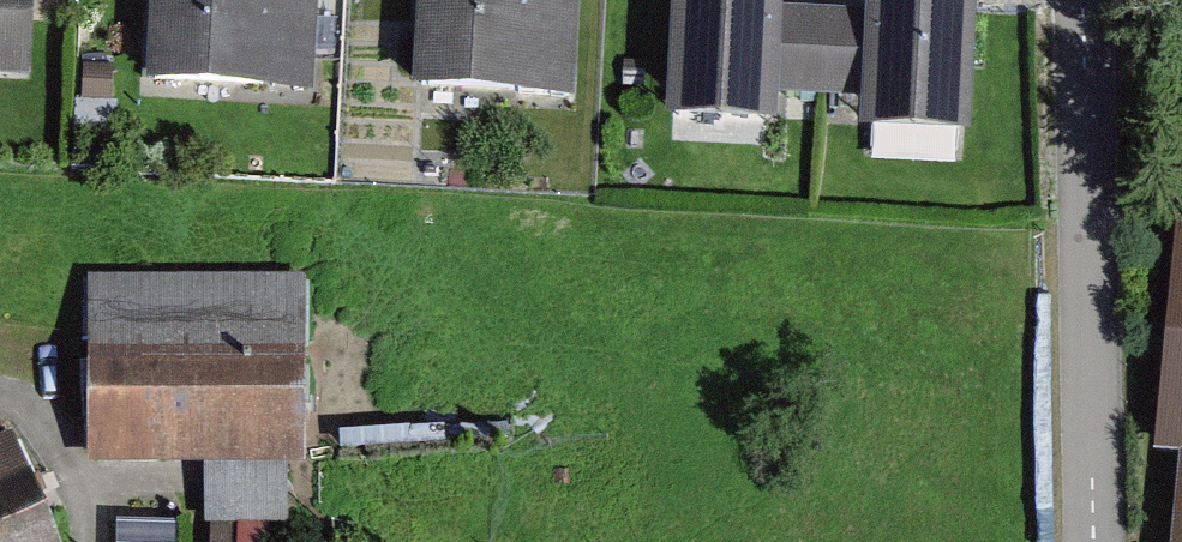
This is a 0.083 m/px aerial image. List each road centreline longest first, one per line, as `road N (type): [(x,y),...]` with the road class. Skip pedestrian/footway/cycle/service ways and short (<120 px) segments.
road 1 (residential): [(1096,541),(1084,0)]

